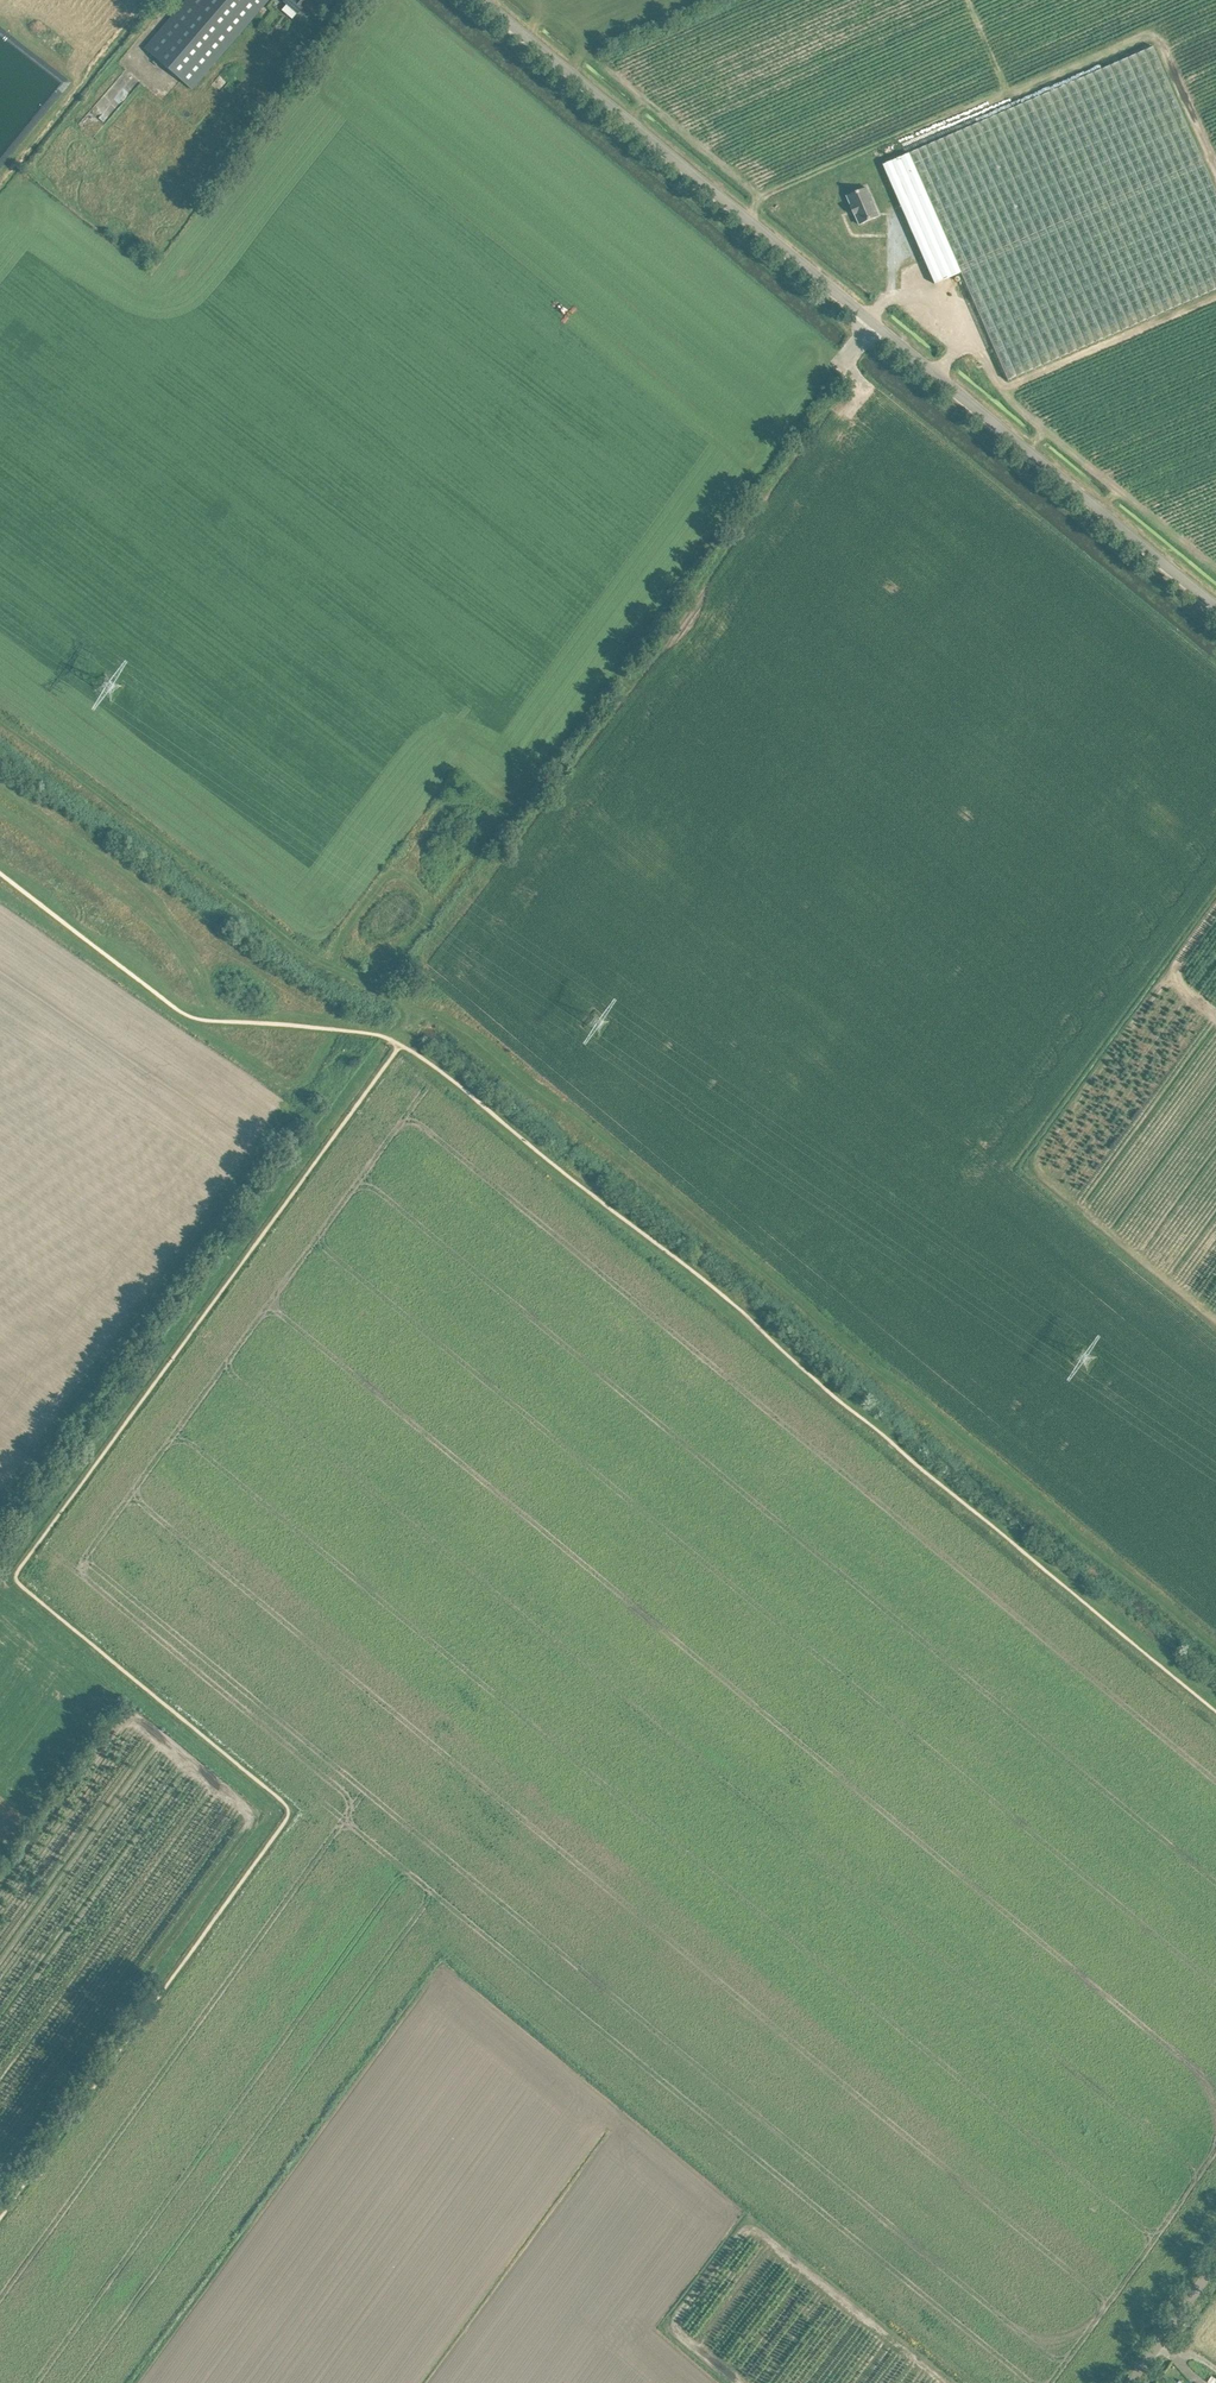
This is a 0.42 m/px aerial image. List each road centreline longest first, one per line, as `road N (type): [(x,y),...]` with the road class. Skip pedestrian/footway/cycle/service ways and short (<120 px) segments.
road 1 (unclassified): [(1215,603),(488,0)]
road 2 (residential): [(1131,2382),(1215,2262)]

